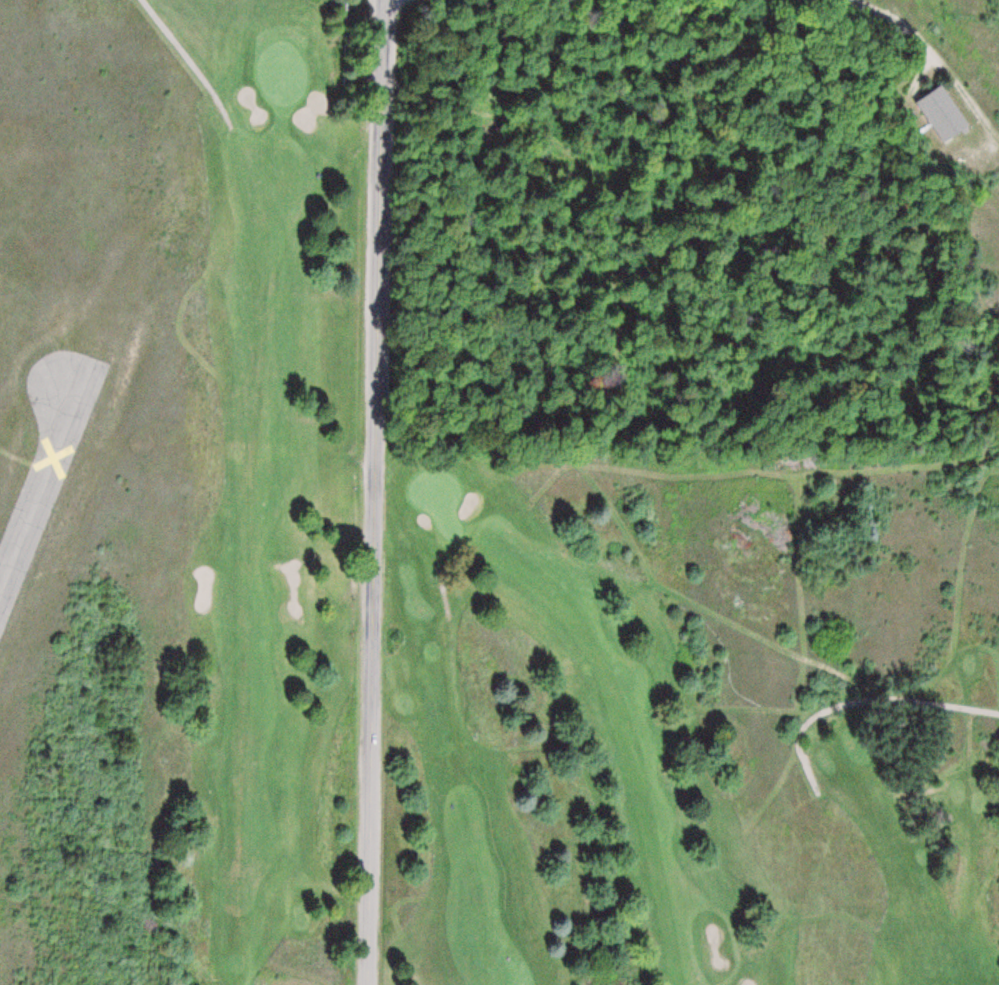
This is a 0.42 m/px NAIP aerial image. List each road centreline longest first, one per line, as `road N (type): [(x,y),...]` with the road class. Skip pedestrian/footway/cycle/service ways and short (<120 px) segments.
road 1 (residential): [(369,984),(387,0)]

